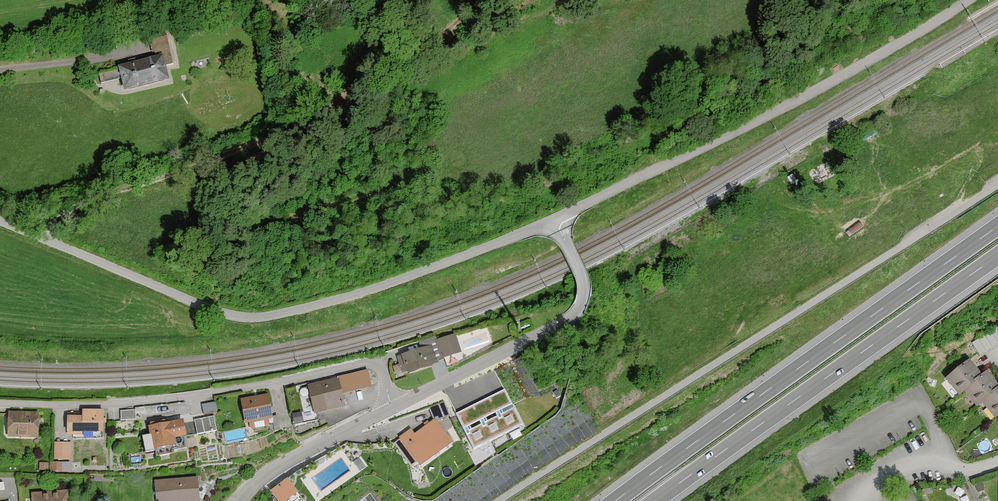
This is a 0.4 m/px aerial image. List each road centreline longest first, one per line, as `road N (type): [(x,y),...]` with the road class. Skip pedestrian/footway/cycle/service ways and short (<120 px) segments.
road 1 (residential): [(500,500),(997,185)]
road 2 (unclassified): [(0,222),(190,302),(248,318),(368,291),(554,220)]
road 3 (track): [(41,239),(66,214),(104,195),(318,125),(566,0)]
road 4 (motorway): [(997,226),(615,500)]
road 5 (unclassified): [(554,220),(779,109),(968,0)]
road 6 (residential): [(392,410),(381,363),(192,399),(0,408)]
road 7 (motorway): [(655,500),(997,256)]
road 8 (unclassified): [(554,220),(585,284),(574,316),(392,410)]
road 9 (unclassified): [(392,410),(268,473),(239,500)]

